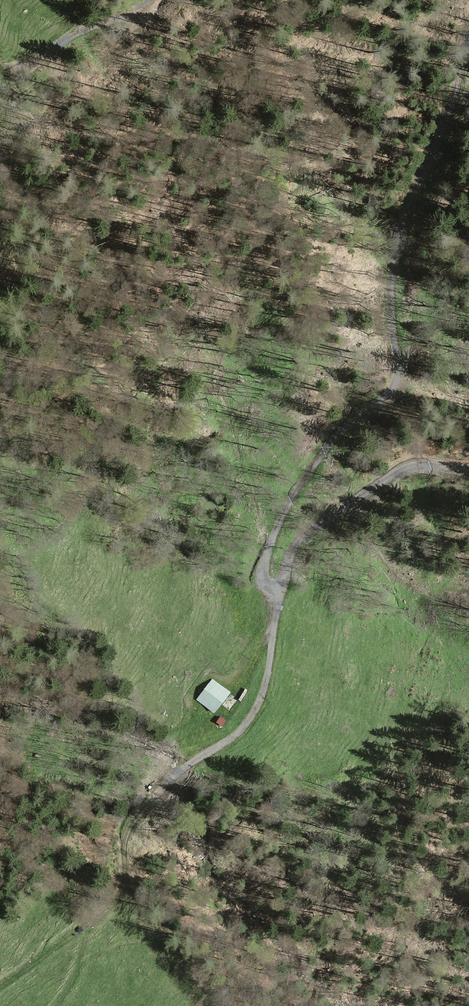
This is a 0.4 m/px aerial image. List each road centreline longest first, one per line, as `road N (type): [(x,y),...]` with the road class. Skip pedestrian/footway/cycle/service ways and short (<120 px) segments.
road 1 (track): [(468,56),(397,241),(396,385),(341,430),(277,517),(263,575),(268,587),(280,588)]
road 2 (track): [(280,588),(268,683),(254,710),(171,774),(132,823),(119,894)]
road 3 (track): [(280,588),(320,523),(395,472),(414,464),(468,467)]
road 4 (track): [(0,81),(151,0)]
road 5 (track): [(119,894),(89,927),(0,988)]

